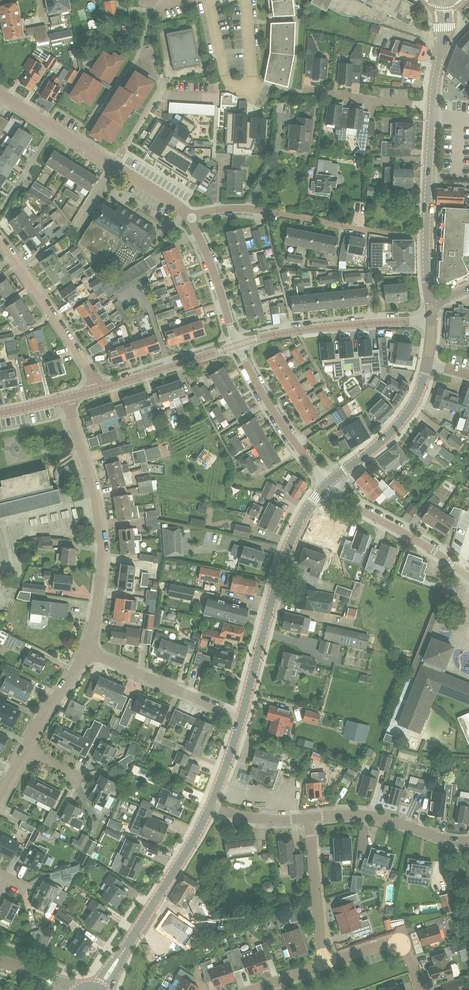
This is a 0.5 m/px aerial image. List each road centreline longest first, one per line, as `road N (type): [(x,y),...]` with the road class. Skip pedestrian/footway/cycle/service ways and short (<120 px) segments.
road 1 (residential): [(85,651),(104,548),(66,398)]
road 2 (tertiary): [(241,717),(286,552),(328,482)]
road 3 (residential): [(426,240),(218,209)]
road 4 (tertiary): [(103,985),(210,807)]
road 5 (residential): [(248,0),(254,76),(253,85),(237,88),(222,72),(212,0)]
road 6 (residential): [(238,344),(293,331),(431,321)]
road 7 (residential): [(98,389),(0,245)]
road 8 (residential): [(468,578),(328,482)]
road 9 (residential): [(241,717),(85,651)]
road 10 (residential): [(328,482),(274,412),(238,344)]
road 11 (residential): [(468,843),(371,816),(309,819)]
road 12 (tertiary): [(328,482),(408,412),(429,362)]
road 13 (residential): [(323,968),(309,819)]
road 14 (residential): [(98,389),(238,344)]
road 15 (residential): [(113,164),(161,92),(220,95)]
road 16 (tertiary): [(426,240),(433,105)]
road 17 (residential): [(238,344),(191,218)]
road 18 (residential): [(419,989),(404,944),(323,968)]
road 19 (residential): [(304,92),(433,105)]

